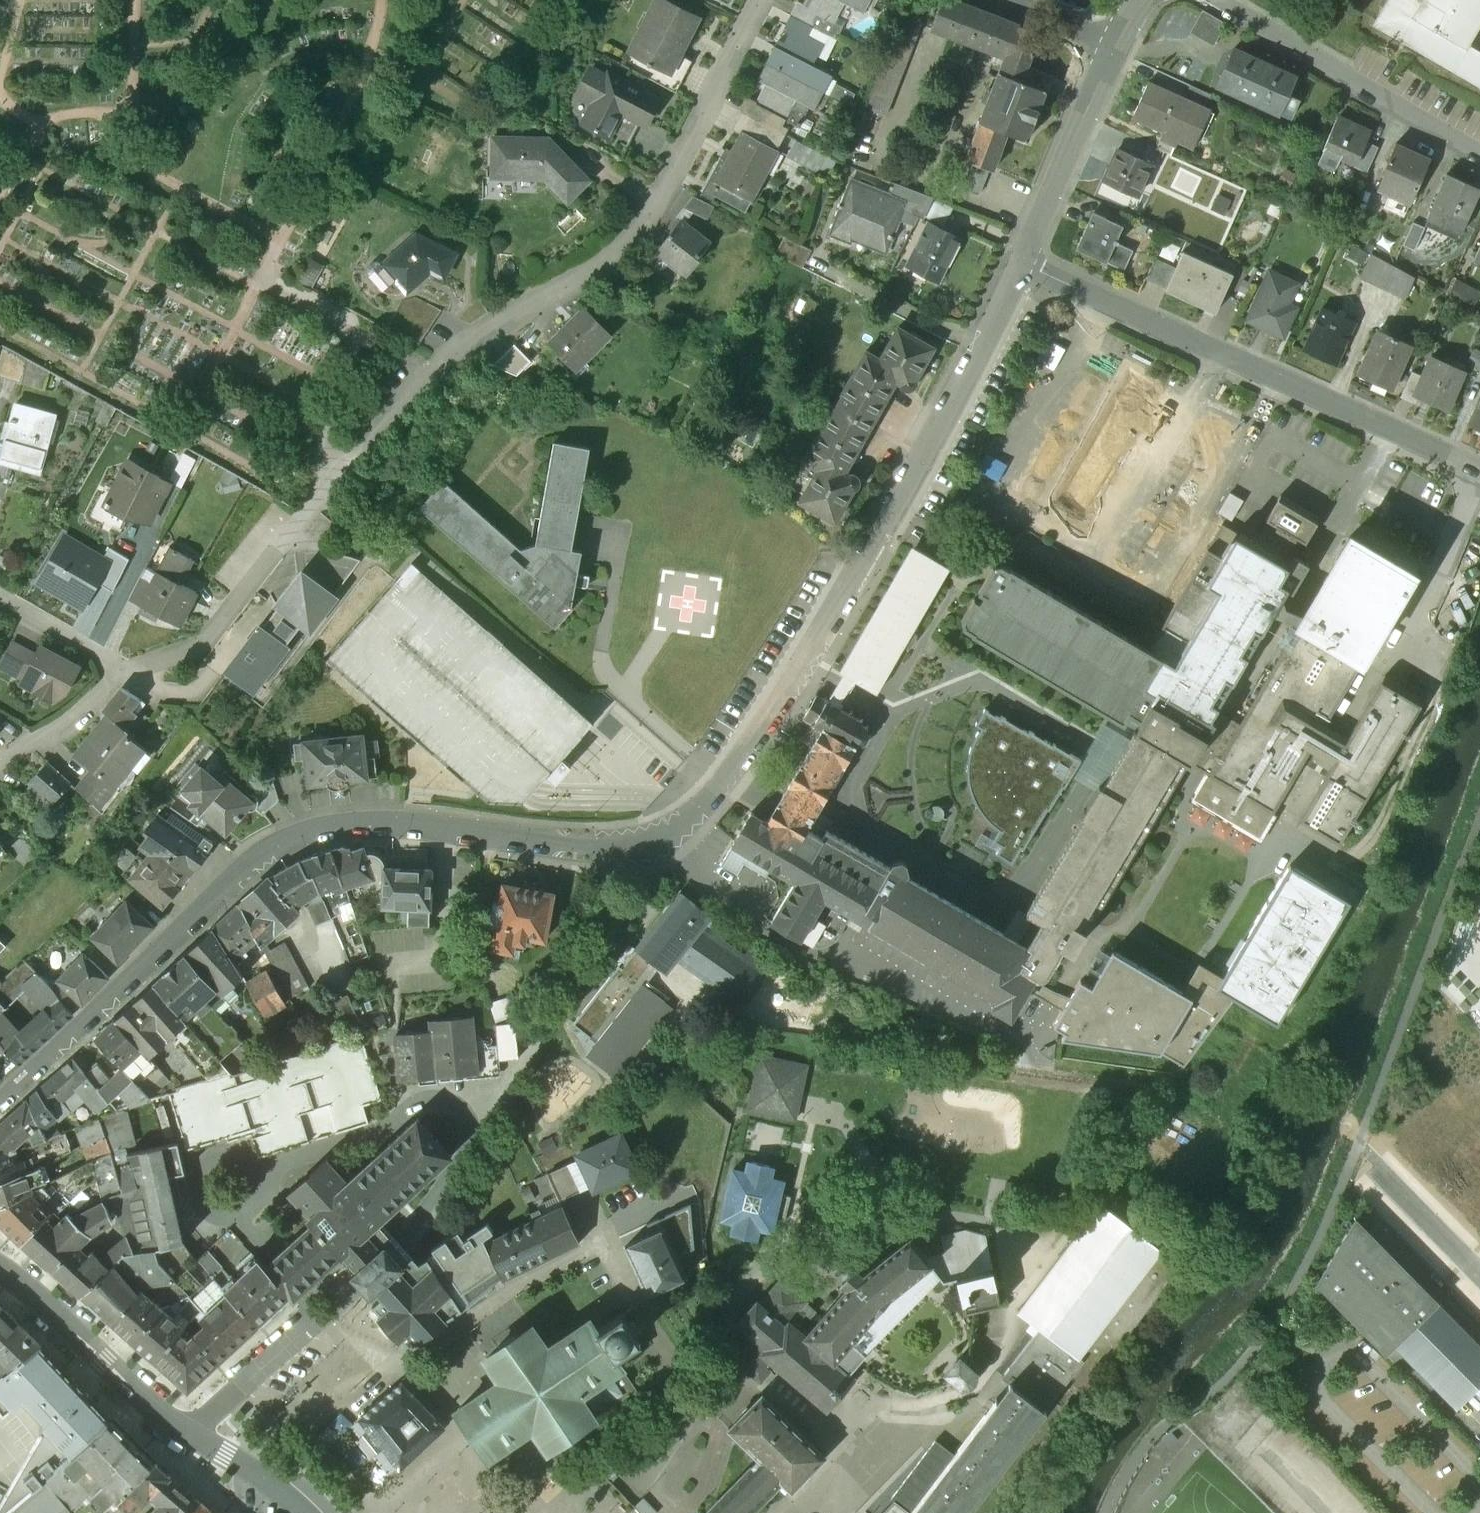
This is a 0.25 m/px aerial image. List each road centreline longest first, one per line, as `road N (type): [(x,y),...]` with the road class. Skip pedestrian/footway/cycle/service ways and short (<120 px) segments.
road 1 (residential): [(0,1103),(254,862),(292,838),(402,823),(580,843),(647,839),(694,811),(715,792),(903,496),(1023,264)]
road 2 (residential): [(117,678),(198,646),(320,490),(441,365),(603,265),(638,233),(760,0)]
road 3 (residential): [(1023,264),(1479,472)]
road 4 (residential): [(1222,0),(1479,155)]
road 5 (tertiary): [(194,1436),(168,1422),(0,1274)]
road 6 (residential): [(1023,264),(1112,40)]
road 7 (residential): [(194,1436),(325,1311)]
road 8 (residential): [(0,599),(103,650),(117,678)]
road 9 (residential): [(117,678),(0,762)]
road 10 (tertiary): [(297,1512),(194,1436)]

